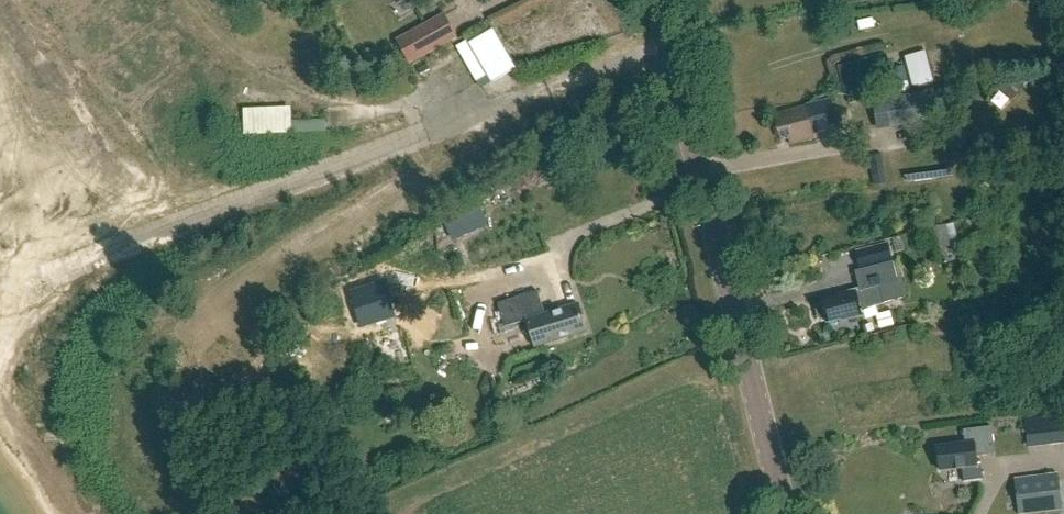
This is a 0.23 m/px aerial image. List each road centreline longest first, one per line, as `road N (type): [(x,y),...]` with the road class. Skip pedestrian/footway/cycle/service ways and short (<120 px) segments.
road 1 (tertiary): [(788,513),(658,0)]

